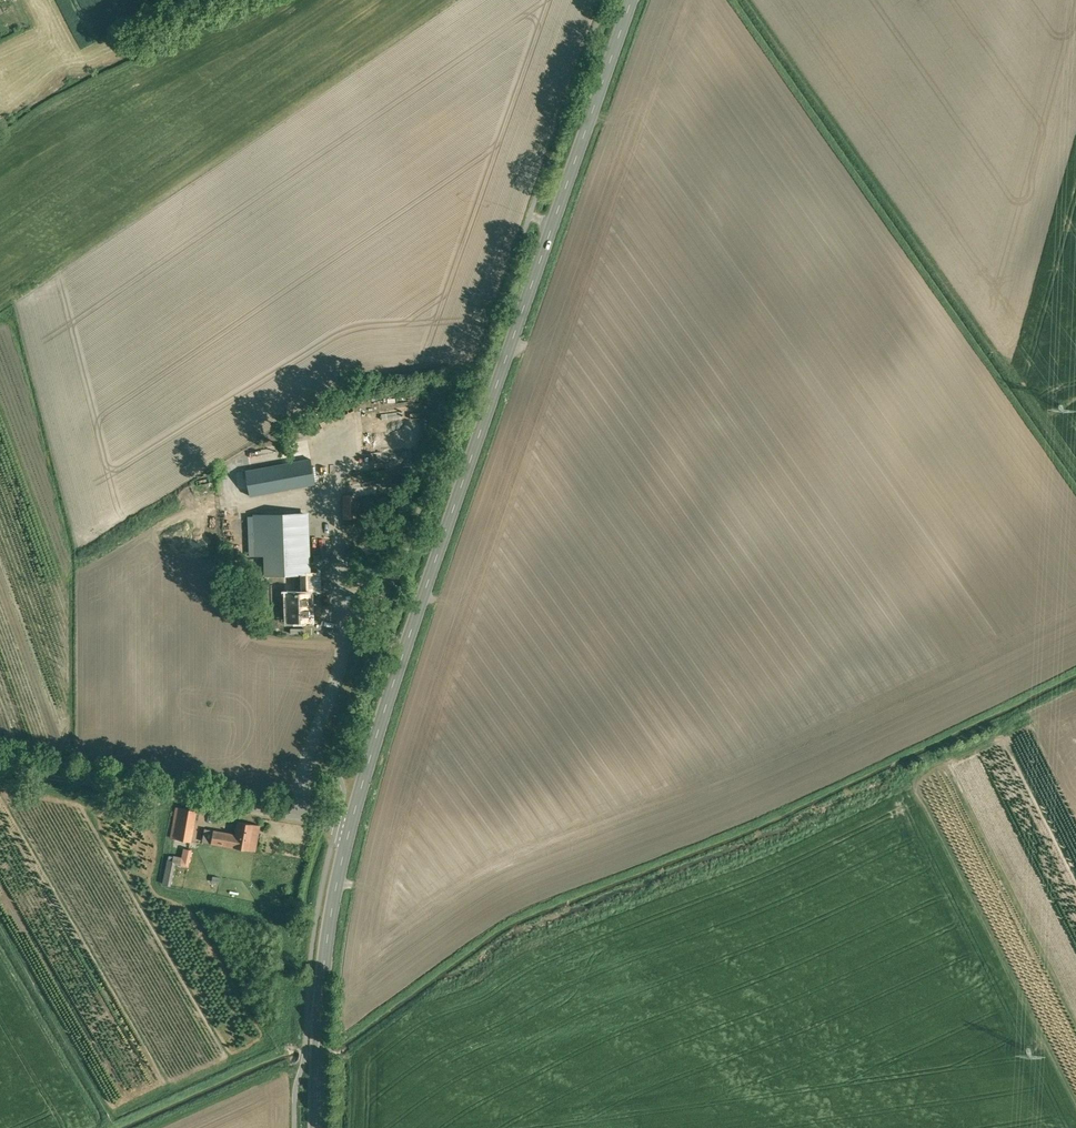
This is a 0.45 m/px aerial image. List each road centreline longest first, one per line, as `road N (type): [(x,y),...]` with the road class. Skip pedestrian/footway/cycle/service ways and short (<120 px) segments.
road 1 (tertiary): [(631,0),(408,634),(348,834)]
road 2 (tertiary): [(348,834),(324,948),(316,1127)]
road 3 (residential): [(118,792),(348,834)]
road 4 (track): [(0,770),(118,792)]

